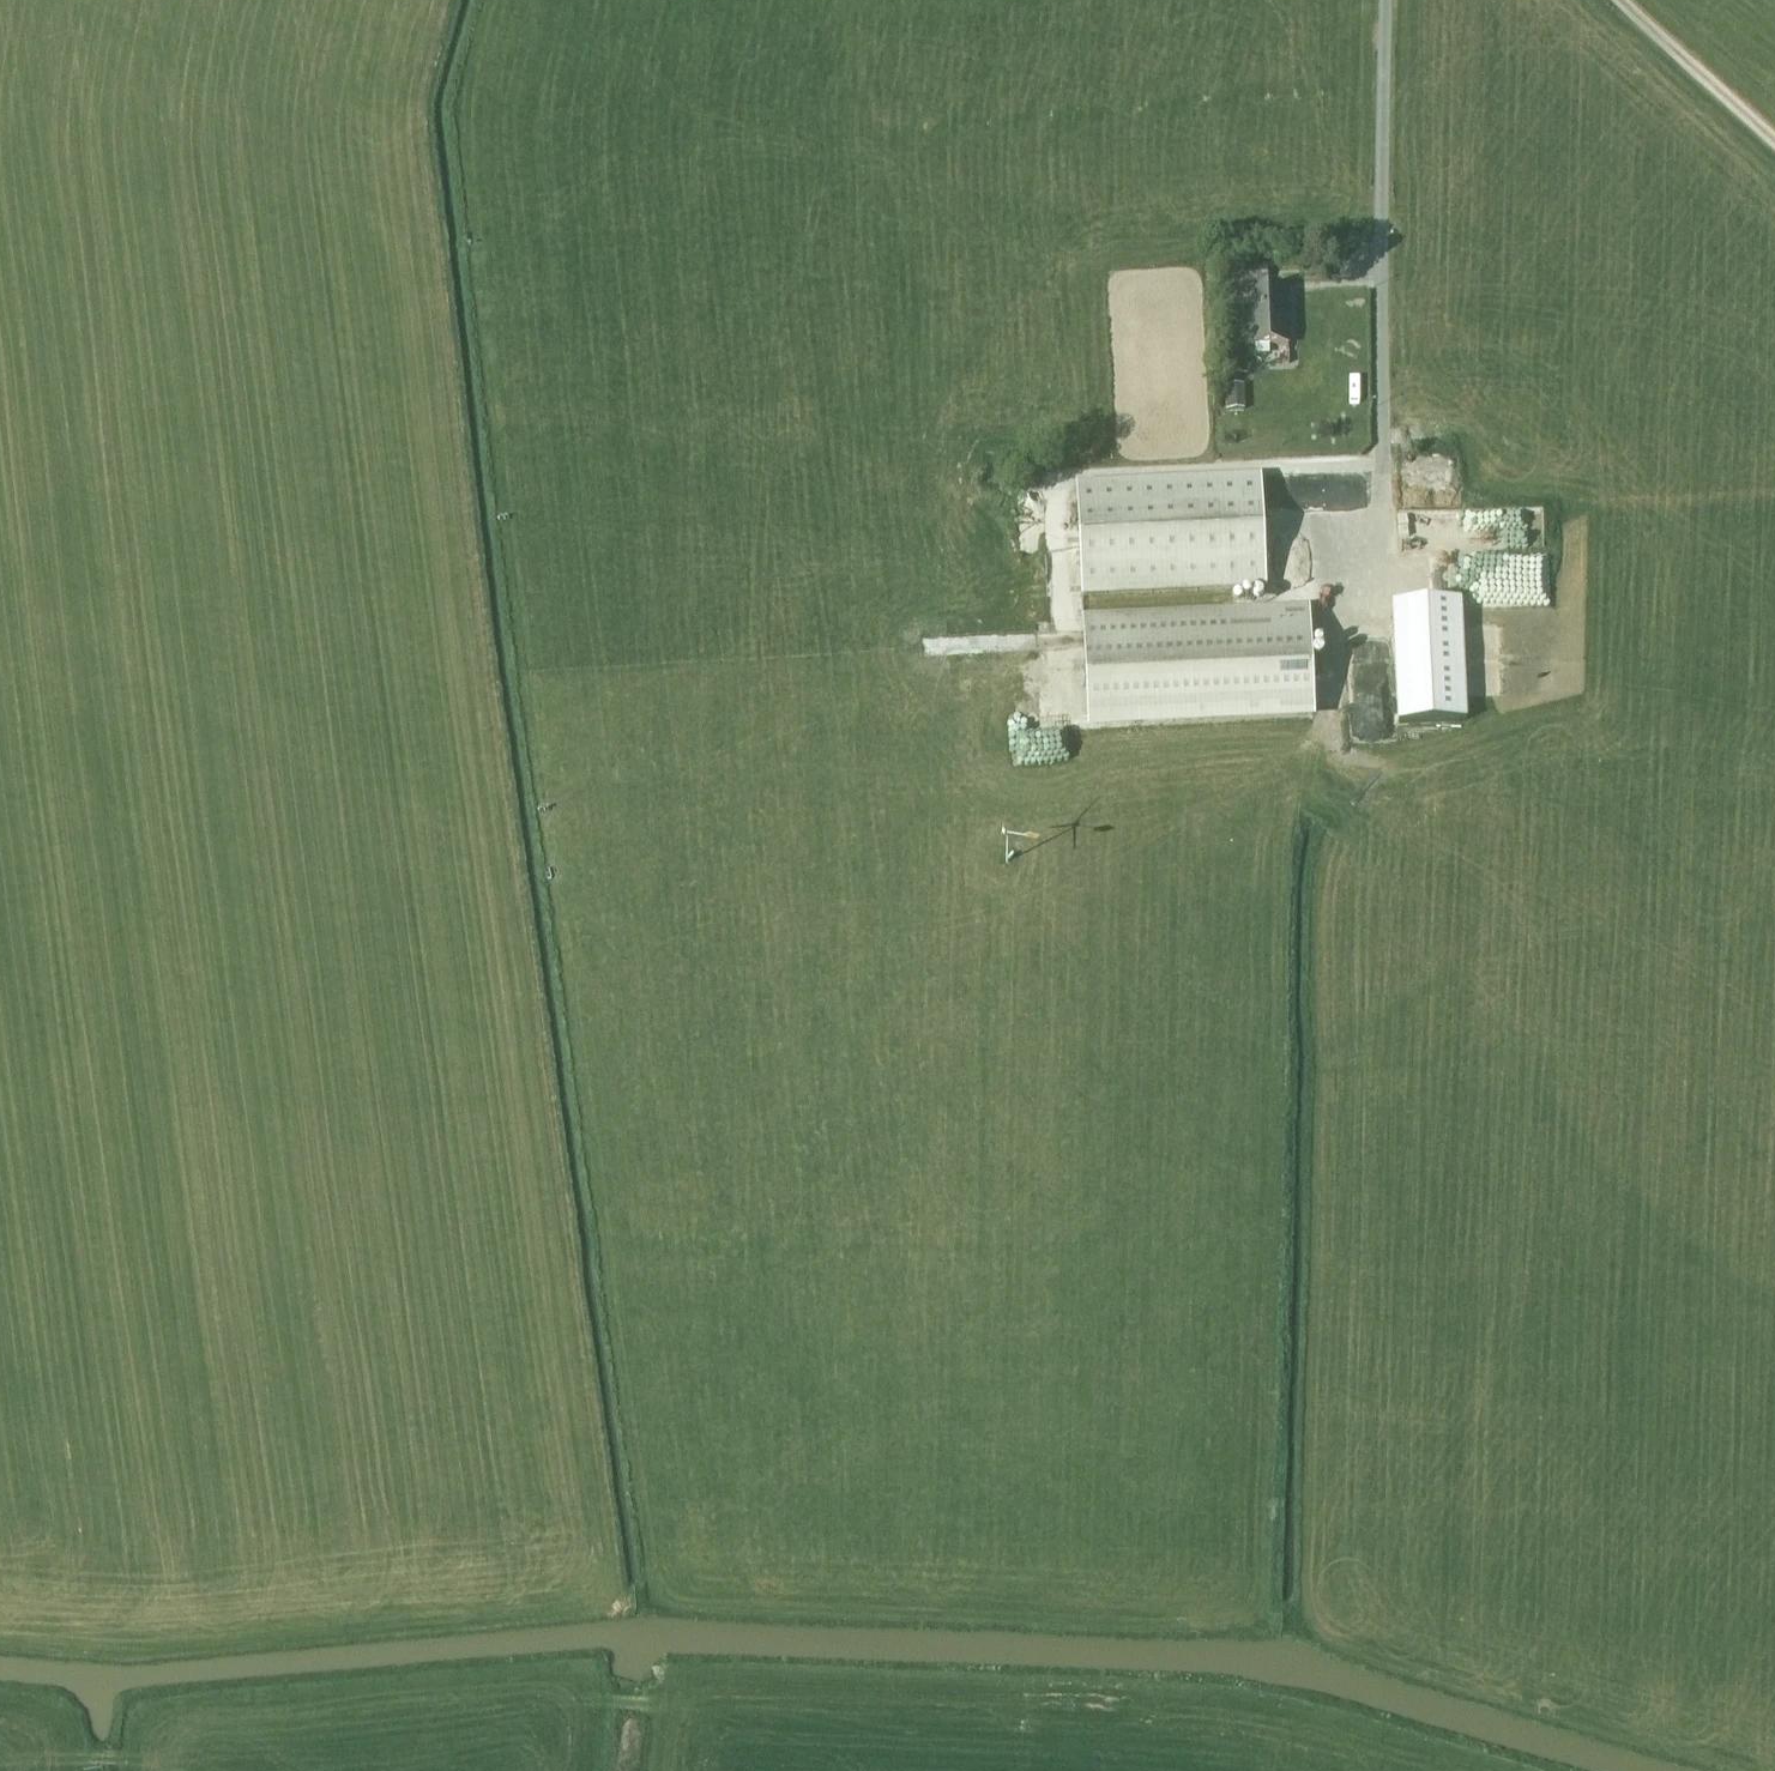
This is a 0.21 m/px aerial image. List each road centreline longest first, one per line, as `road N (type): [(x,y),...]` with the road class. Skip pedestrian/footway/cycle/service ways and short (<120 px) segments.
road 1 (track): [(1628,0),(1774,145)]

